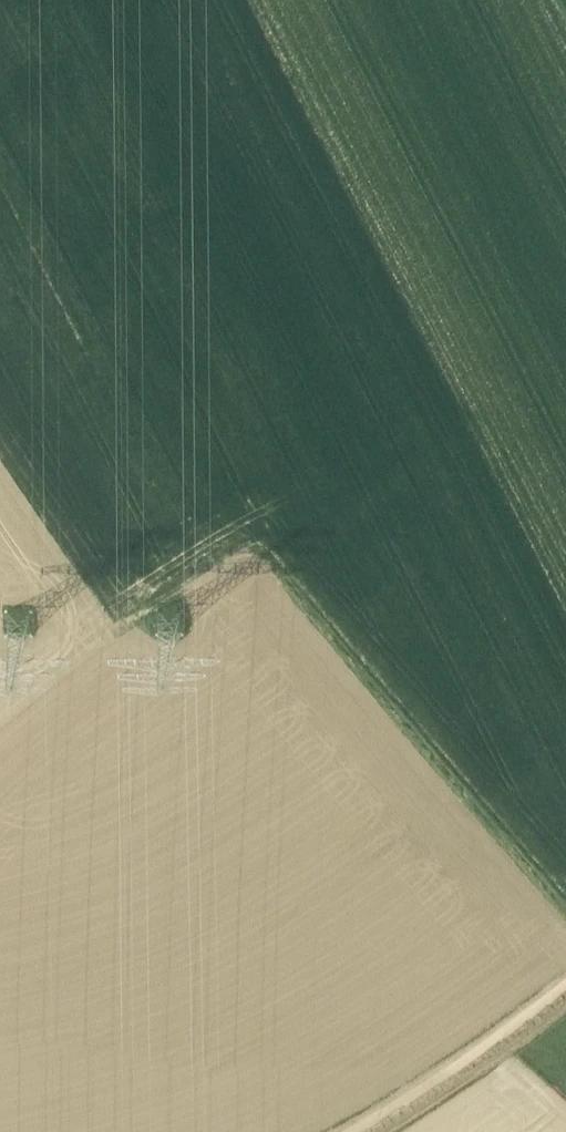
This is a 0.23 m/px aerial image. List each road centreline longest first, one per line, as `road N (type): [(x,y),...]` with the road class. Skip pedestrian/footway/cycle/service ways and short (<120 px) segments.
road 1 (unclassified): [(381,1131),(456,1089),(565,1003)]

